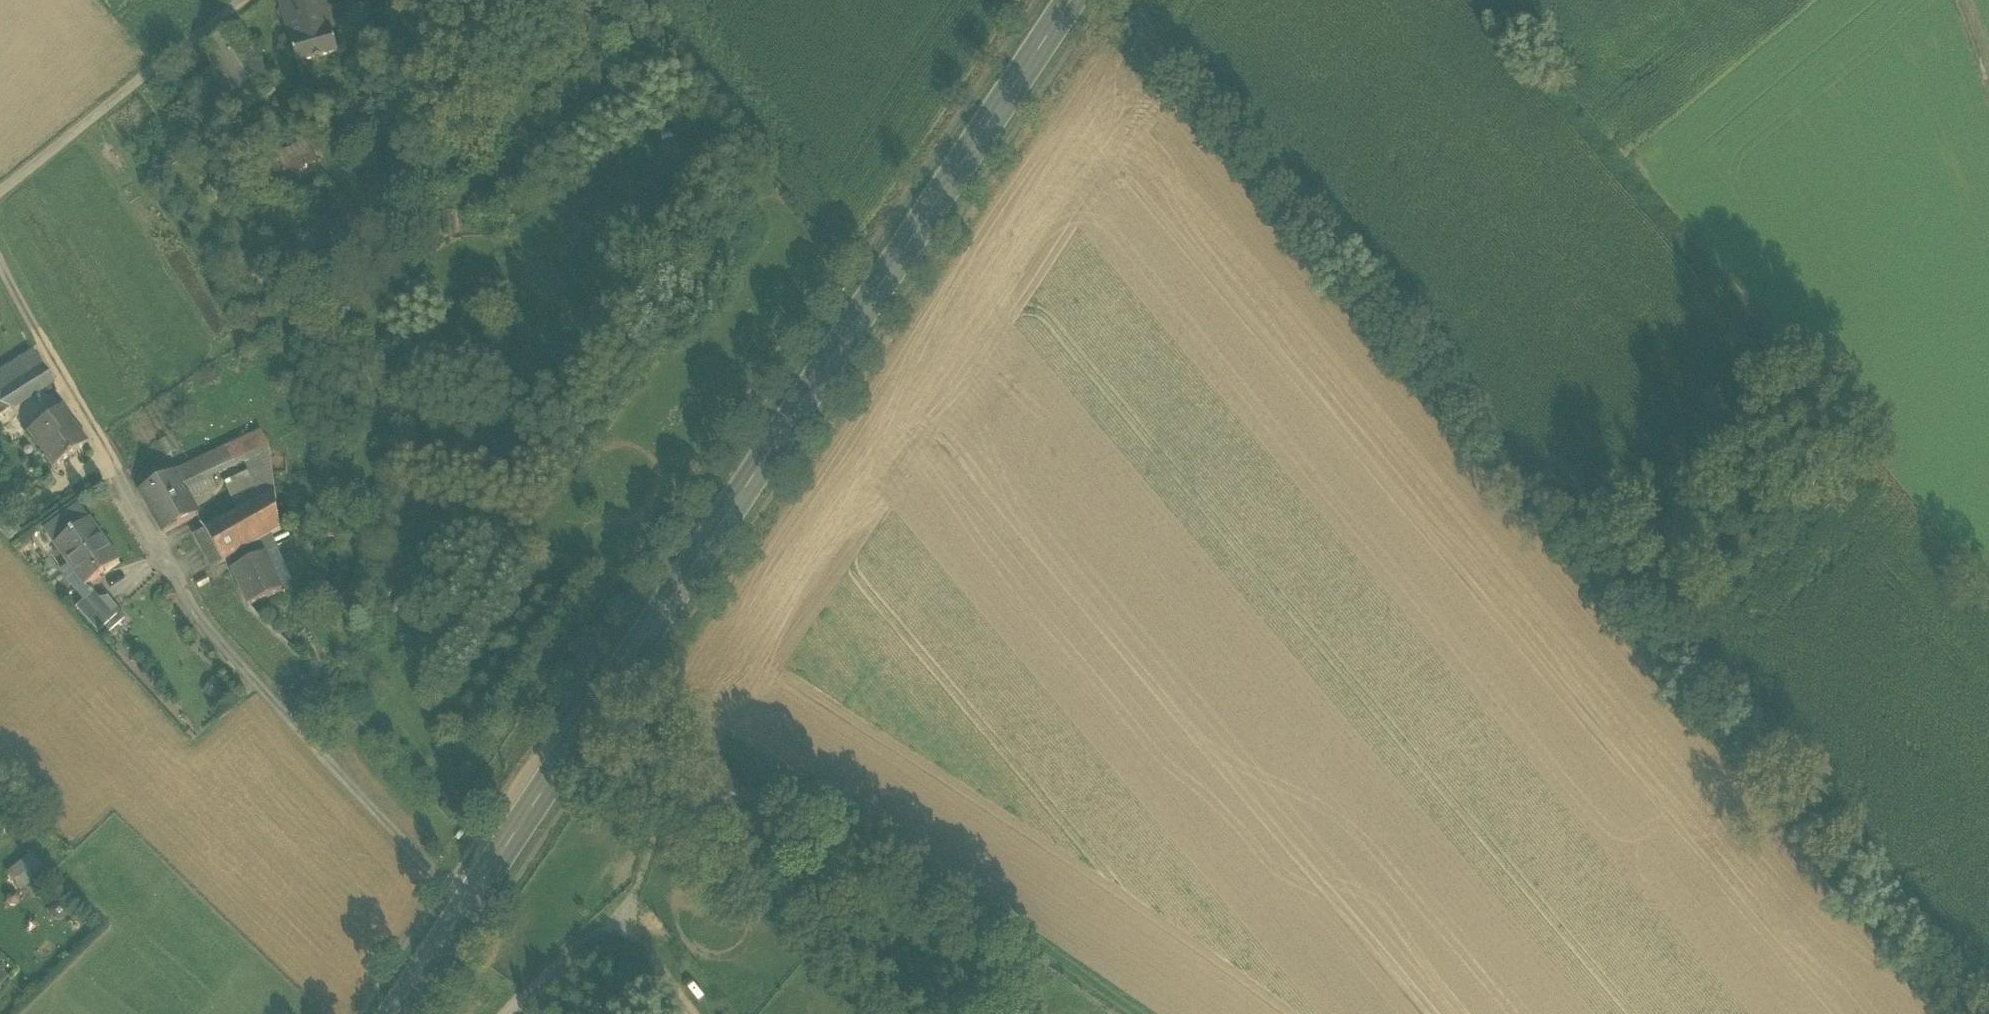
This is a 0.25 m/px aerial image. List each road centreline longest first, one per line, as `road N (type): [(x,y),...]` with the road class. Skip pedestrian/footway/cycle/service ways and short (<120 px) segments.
road 1 (track): [(1123,0),(1985,1013)]
road 2 (secondary): [(1072,0),(394,1013)]
road 3 (track): [(468,903),(192,610),(0,256)]
road 4 (track): [(621,675),(1023,953)]
road 5 (track): [(0,193),(243,0)]

